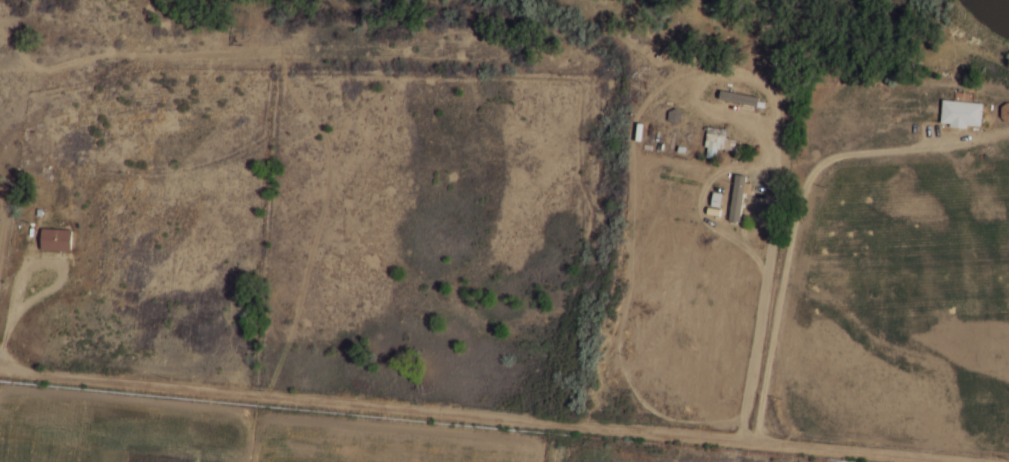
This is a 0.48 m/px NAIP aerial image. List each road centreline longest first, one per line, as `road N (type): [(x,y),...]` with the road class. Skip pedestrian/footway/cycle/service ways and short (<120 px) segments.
road 1 (tertiary): [(0,371),(939,461)]

